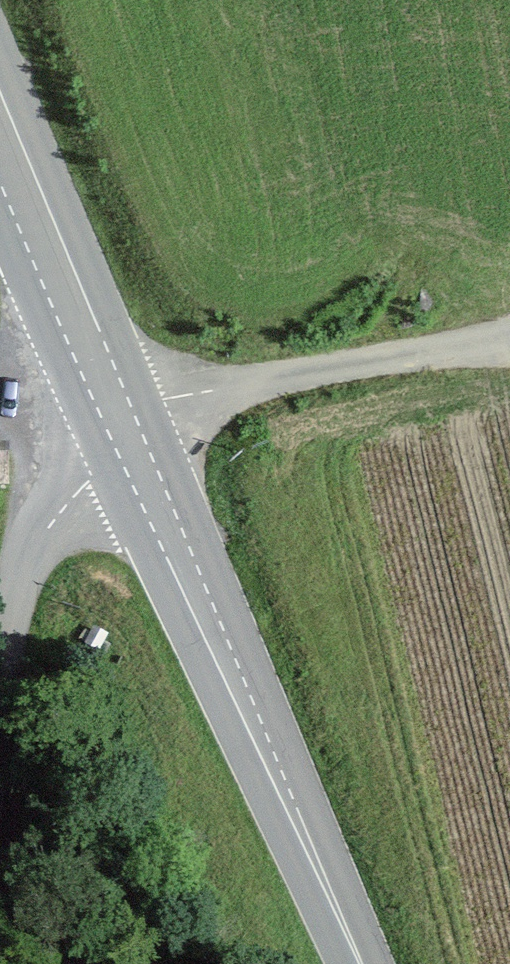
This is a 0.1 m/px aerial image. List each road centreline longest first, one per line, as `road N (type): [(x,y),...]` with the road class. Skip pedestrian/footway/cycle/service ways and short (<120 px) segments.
road 1 (tertiary): [(128,438),(358,963)]
road 2 (track): [(509,336),(367,358),(199,404),(128,438)]
road 3 (tertiary): [(0,131),(128,438)]
road 4 (unclassified): [(128,438),(31,550),(16,585),(0,686)]

